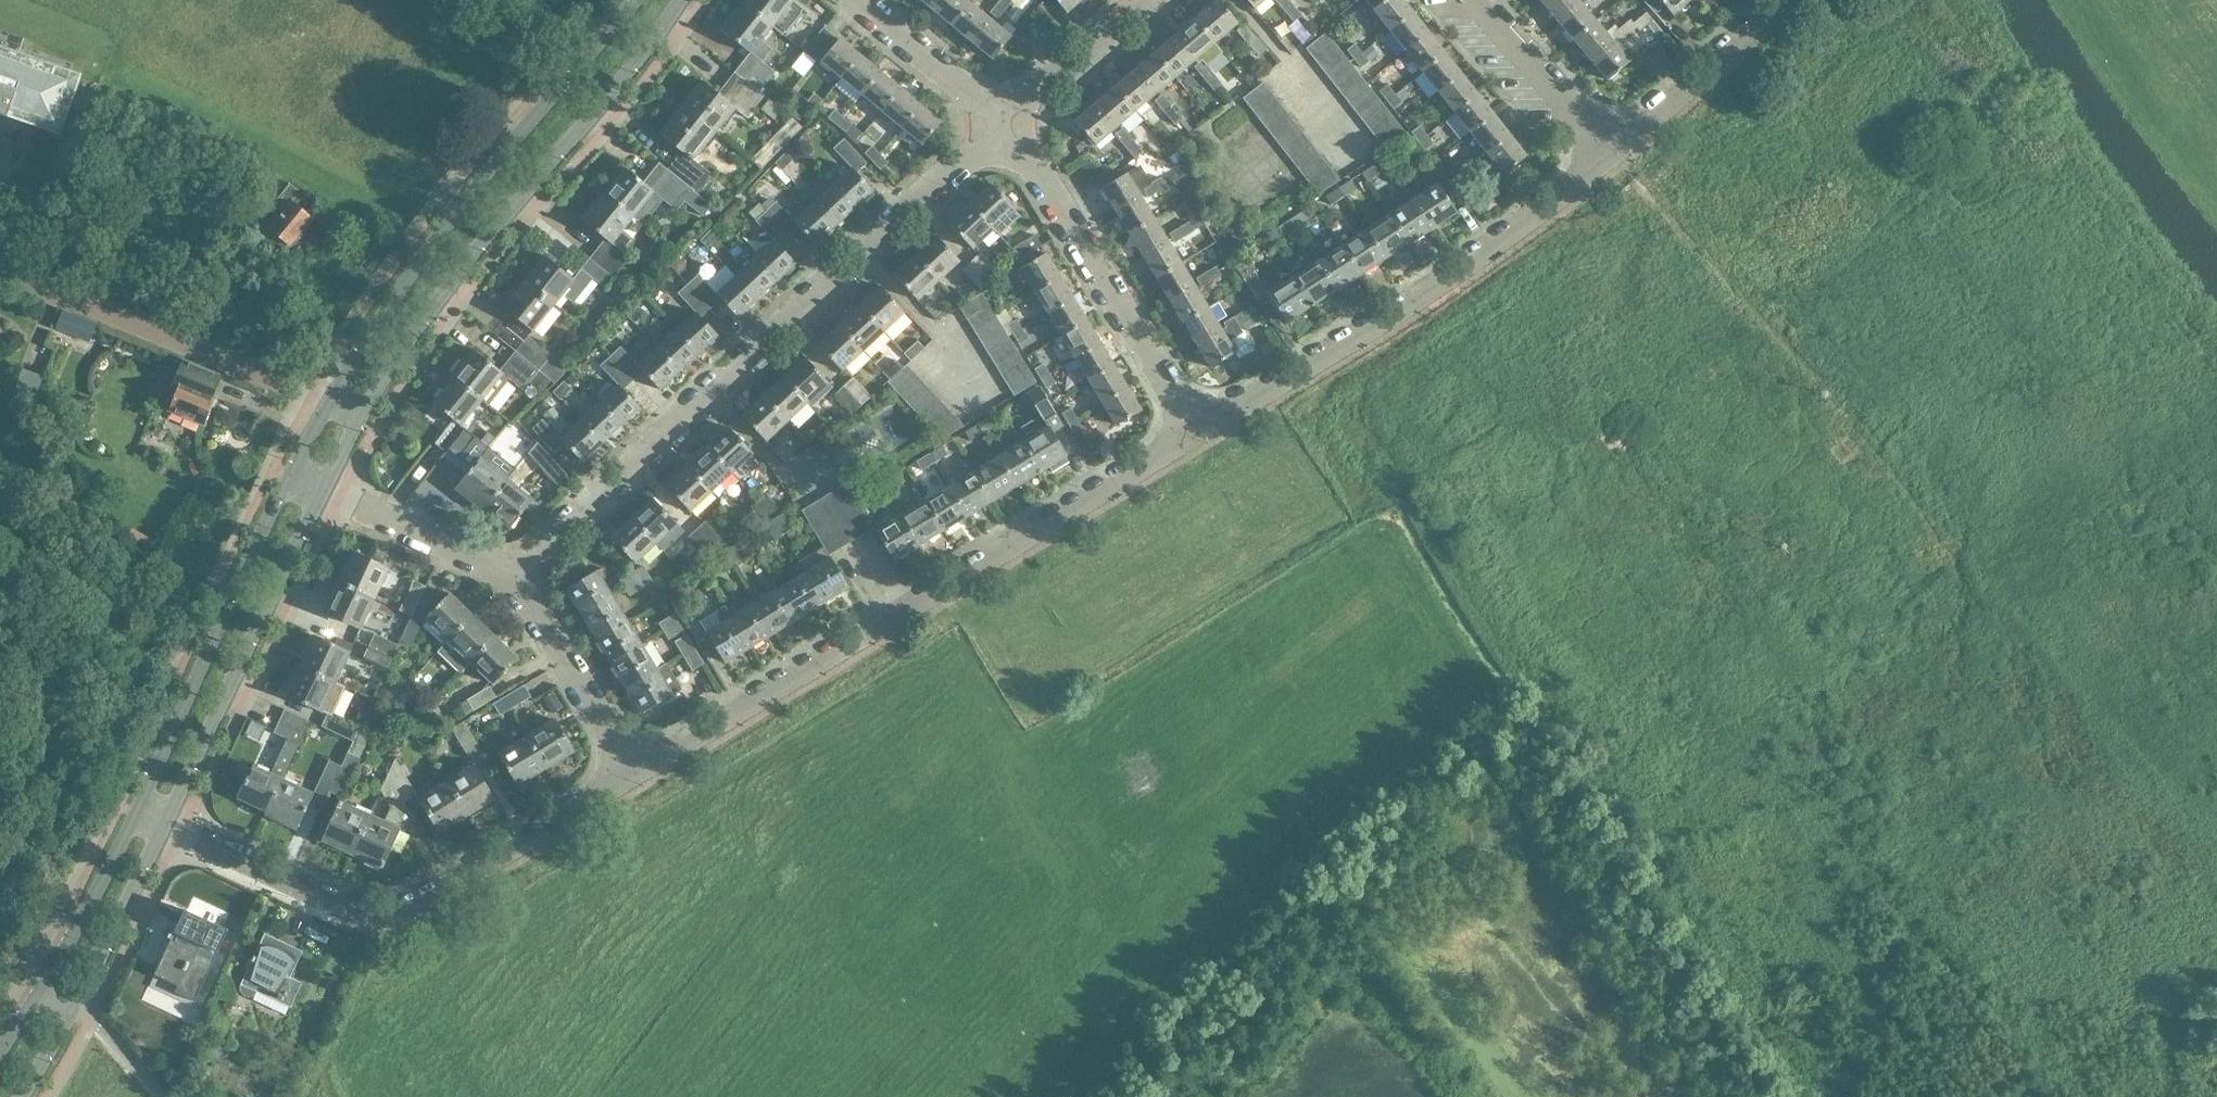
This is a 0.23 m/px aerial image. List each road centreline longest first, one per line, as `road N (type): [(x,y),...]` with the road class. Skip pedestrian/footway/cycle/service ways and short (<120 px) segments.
road 1 (residential): [(510,577),(958,164),(995,114)]
road 2 (residential): [(636,775),(1152,462),(1190,417)]
road 3 (residential): [(164,823),(354,911),(388,914),(425,901),(636,775)]
road 4 (tertiary): [(357,418),(394,354),(492,227),(677,0)]
road 5 (tertiary): [(637,0),(467,200),(328,402)]
road 6 (residential): [(1190,417),(1247,404),(1344,349),(1481,259),(1604,164)]
road 7 (tertiary): [(164,823),(319,488)]
road 8 (tertiary): [(288,475),(137,811)]
road 9 (residential): [(1190,417),(995,114)]
road 10 (tertiary): [(16,1096),(74,1009),(164,823)]
road 11 (tertiary): [(137,811),(40,995),(0,1049)]
road 12 (residential): [(1604,164),(1785,0)]
road 13 (residential): [(636,775),(510,577)]
road 14 (residential): [(1604,164),(1470,0)]
road 15 (residential): [(510,577),(319,488)]
road 16 (residential): [(995,114),(1068,75),(1154,0)]
road 17 (residential): [(995,114),(860,0)]
road 18 (track): [(1013,741),(934,595)]
road 19 (track): [(1406,493),(1344,349)]
road 20 (track): [(1691,247),(1606,162)]

